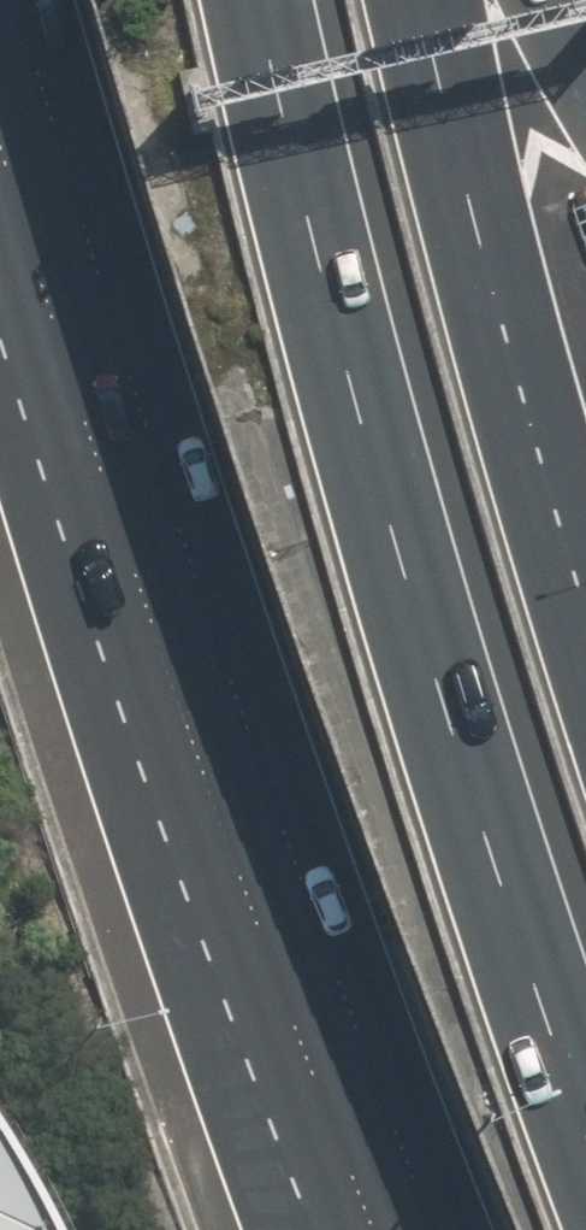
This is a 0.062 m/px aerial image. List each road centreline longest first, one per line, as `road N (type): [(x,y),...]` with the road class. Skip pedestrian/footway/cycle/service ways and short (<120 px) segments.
road 1 (motorway): [(432,1229),(202,598),(44,120),(13,0)]
road 2 (motorway): [(258,0),(316,254),(483,839),(585,1114)]
road 3 (motorway): [(413,0),(585,622)]

